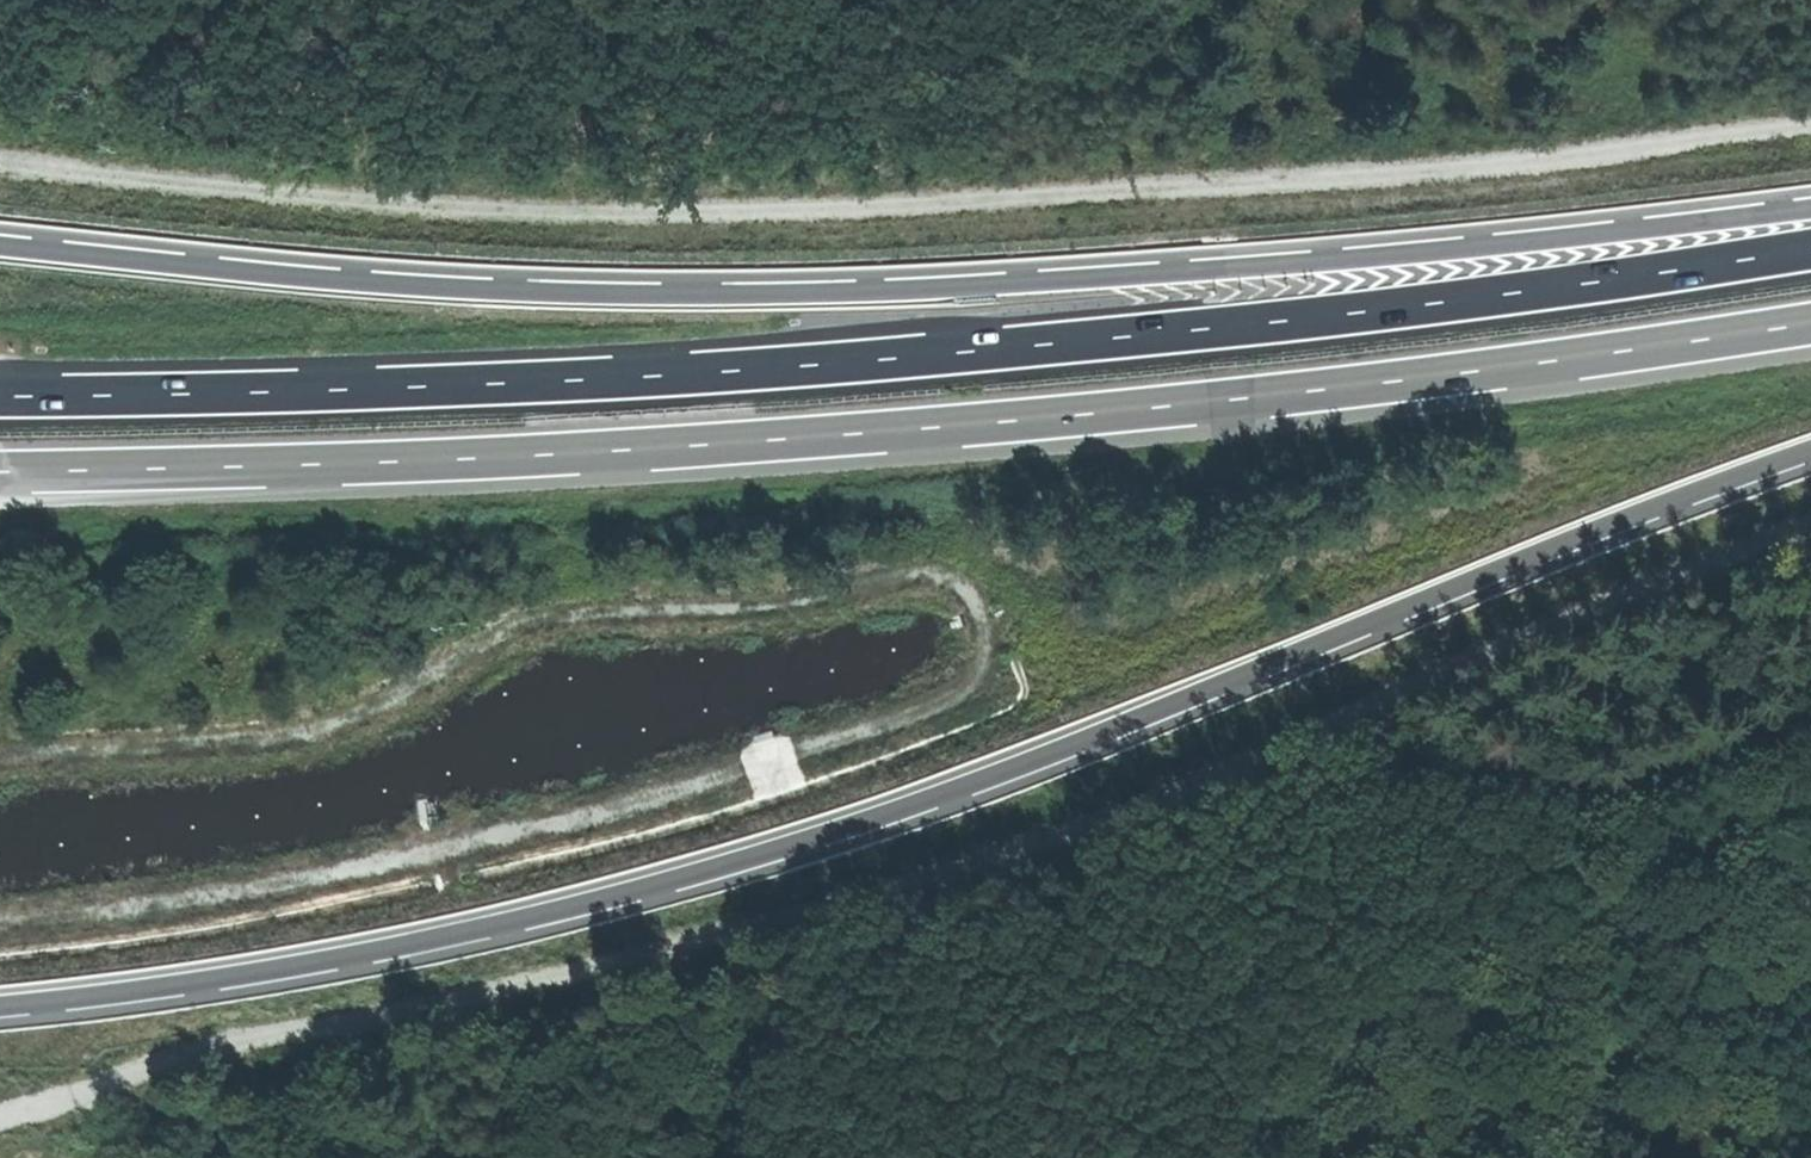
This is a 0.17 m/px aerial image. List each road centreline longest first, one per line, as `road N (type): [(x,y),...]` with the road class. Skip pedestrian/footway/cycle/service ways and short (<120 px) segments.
road 1 (track): [(1810,527),(1517,640),(1347,719),(1040,841),(530,985),(194,1054),(0,1117)]
road 2 (motorway): [(0,1004),(165,987),(477,931),(715,869),(949,792),(1810,452)]
road 3 (motorway): [(0,469),(559,454),(1002,421),(1551,360),(1810,321)]
road 4 (motorway): [(1810,248),(1487,296),(1005,348),(582,379),(0,395)]
road 5 (motorway): [(1810,210),(964,287),(615,294),(370,283),(0,246)]
road 6 (track): [(0,195),(182,219),(649,219),(1240,194),(1810,147)]
road 7 (track): [(1810,751),(1699,785),(1546,787),(1347,719)]

